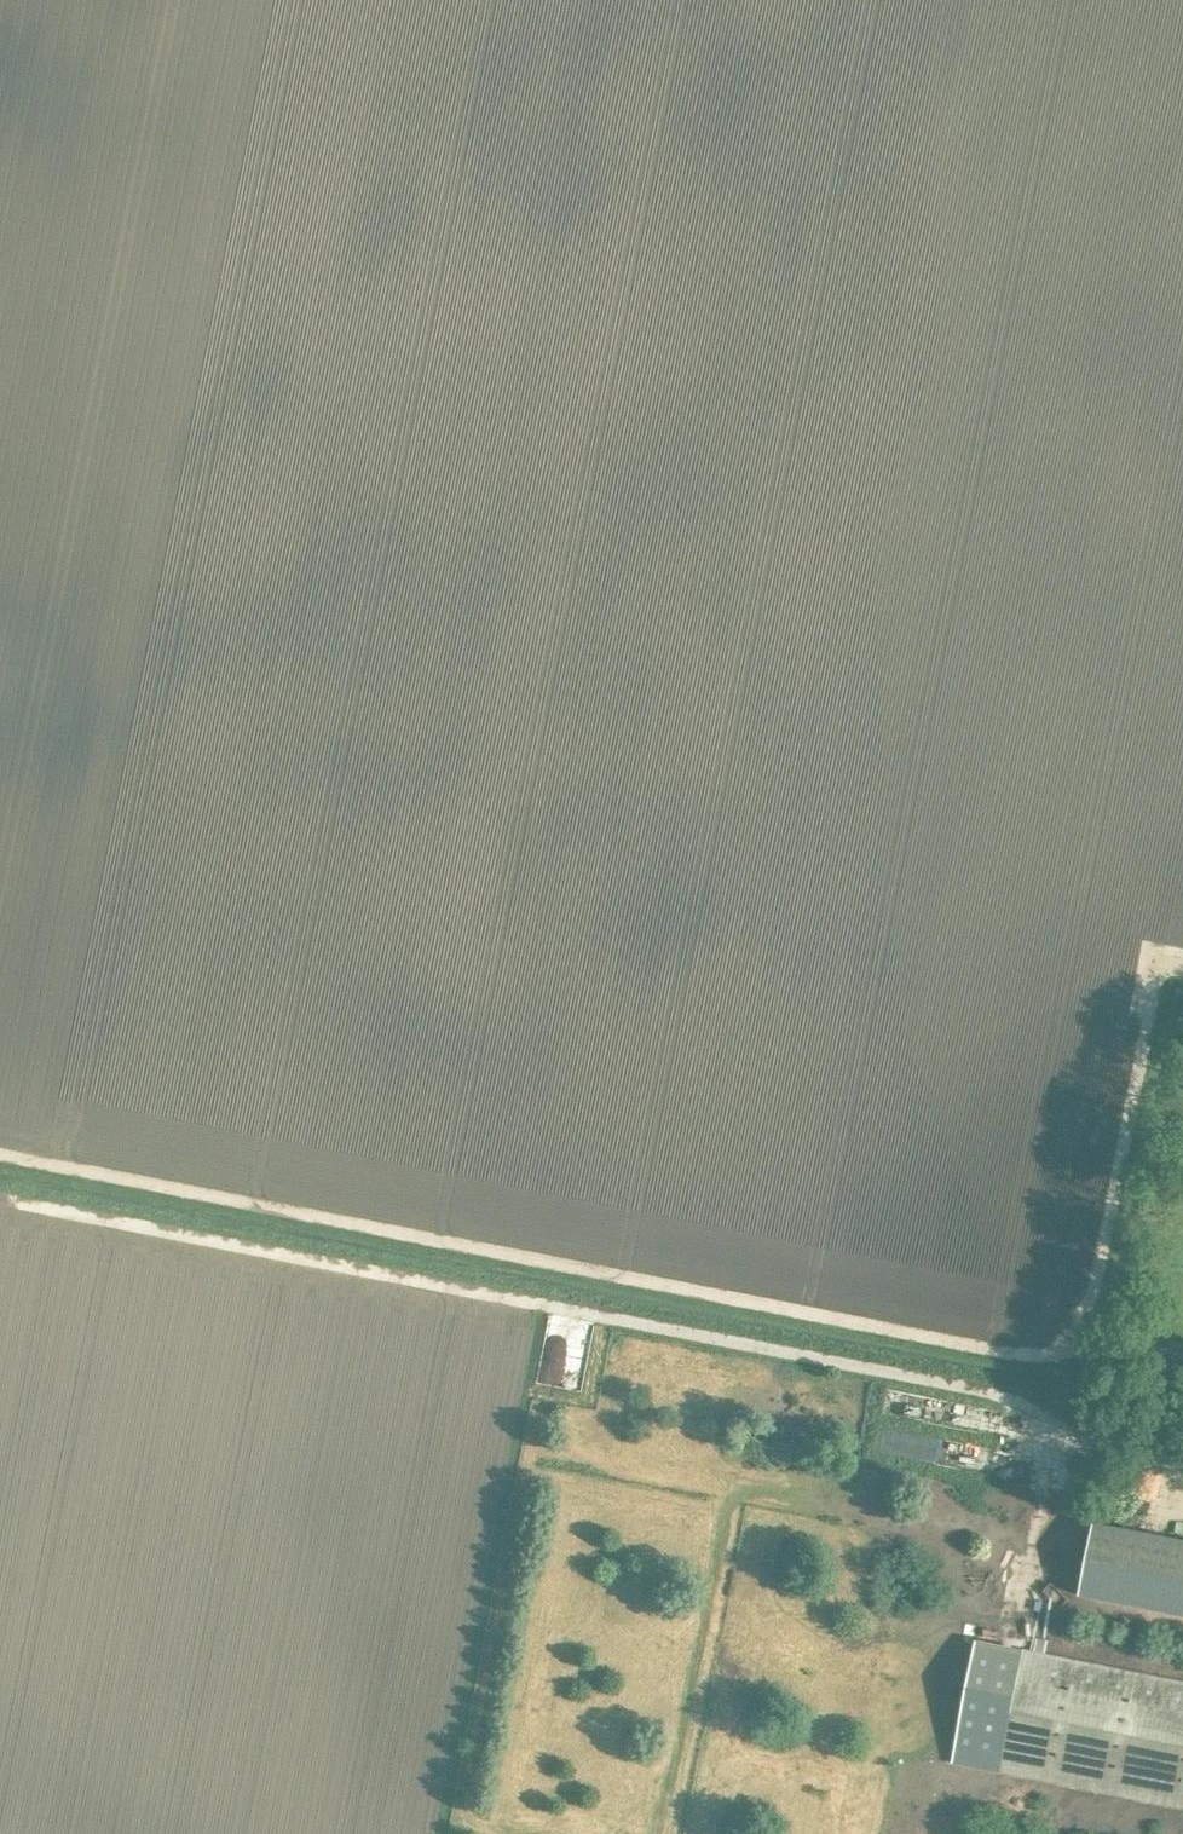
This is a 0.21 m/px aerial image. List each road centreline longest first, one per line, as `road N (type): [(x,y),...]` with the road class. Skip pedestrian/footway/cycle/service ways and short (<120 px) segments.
road 1 (track): [(1182,970),(1124,959),(1058,1341),(1021,1347),(860,1326),(0,1160)]

